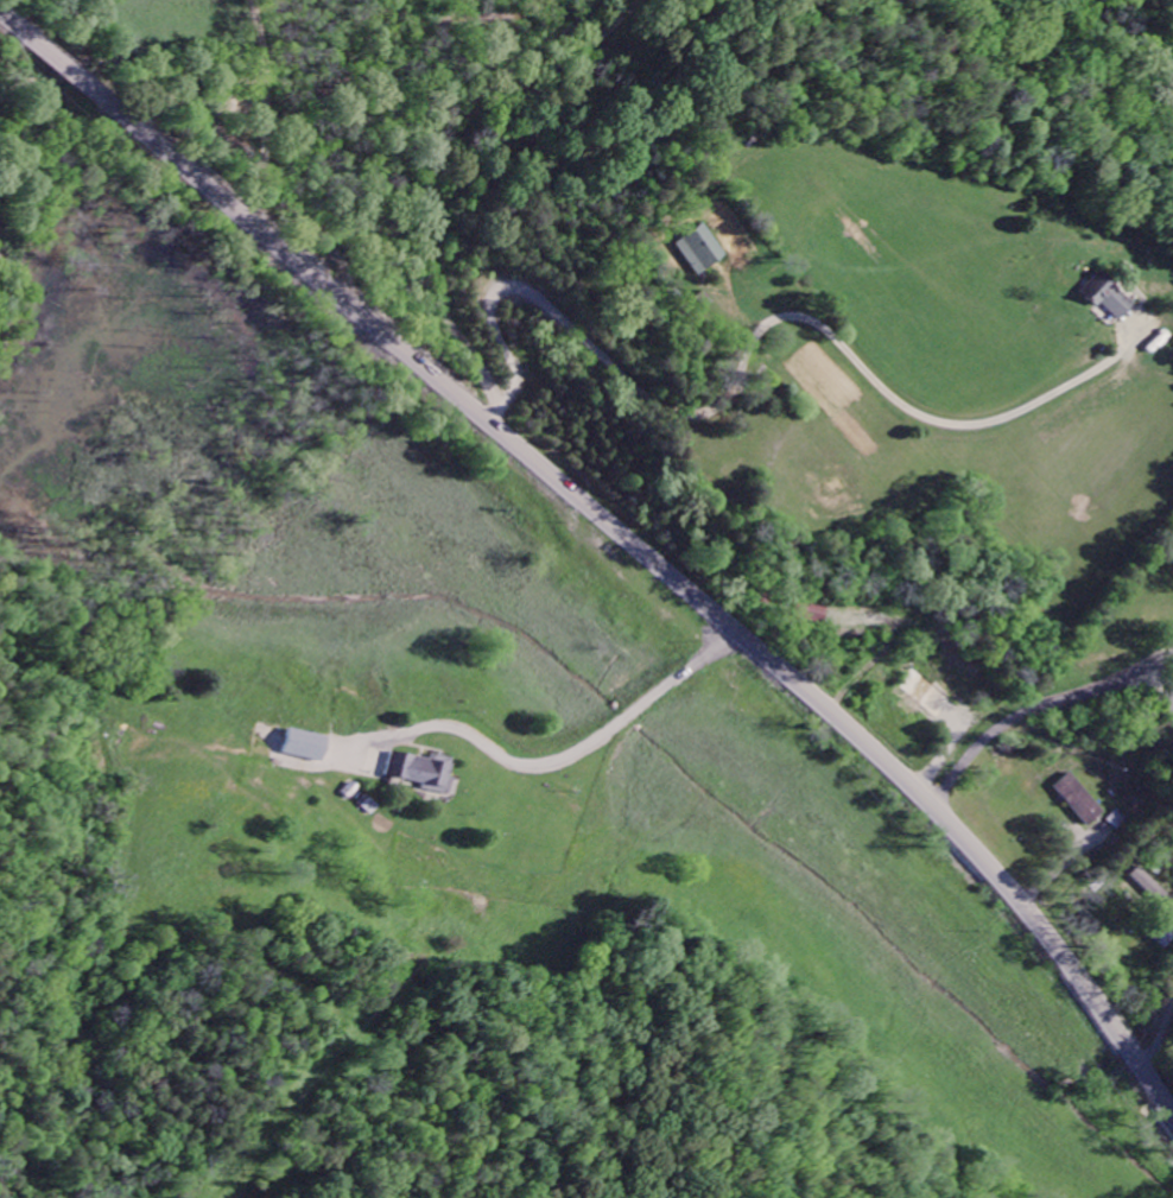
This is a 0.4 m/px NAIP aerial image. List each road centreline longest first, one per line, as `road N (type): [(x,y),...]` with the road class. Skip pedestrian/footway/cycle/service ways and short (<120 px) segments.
road 1 (primary): [(1172,1116),(1065,962),(892,773),(0,18)]
road 2 (residential): [(249,127),(470,0)]
road 3 (residential): [(318,286),(324,243),(290,203),(247,172),(249,127)]
road 4 (residential): [(158,151),(163,0)]

